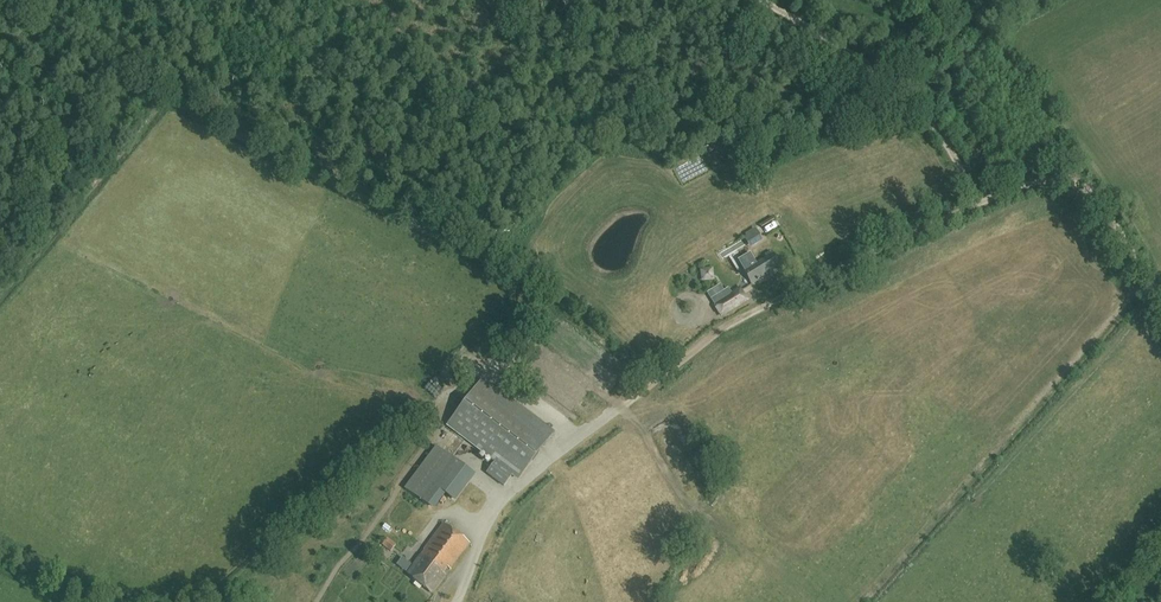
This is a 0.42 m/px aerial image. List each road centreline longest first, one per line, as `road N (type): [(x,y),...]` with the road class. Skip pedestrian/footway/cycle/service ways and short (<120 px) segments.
road 1 (track): [(969,205),(751,305),(588,429),(504,499),(456,601)]
road 2 (track): [(969,205),(953,157),(923,110),(887,74),(769,0)]
road 3 (track): [(969,205),(1046,178),(1071,184),(1160,300)]

